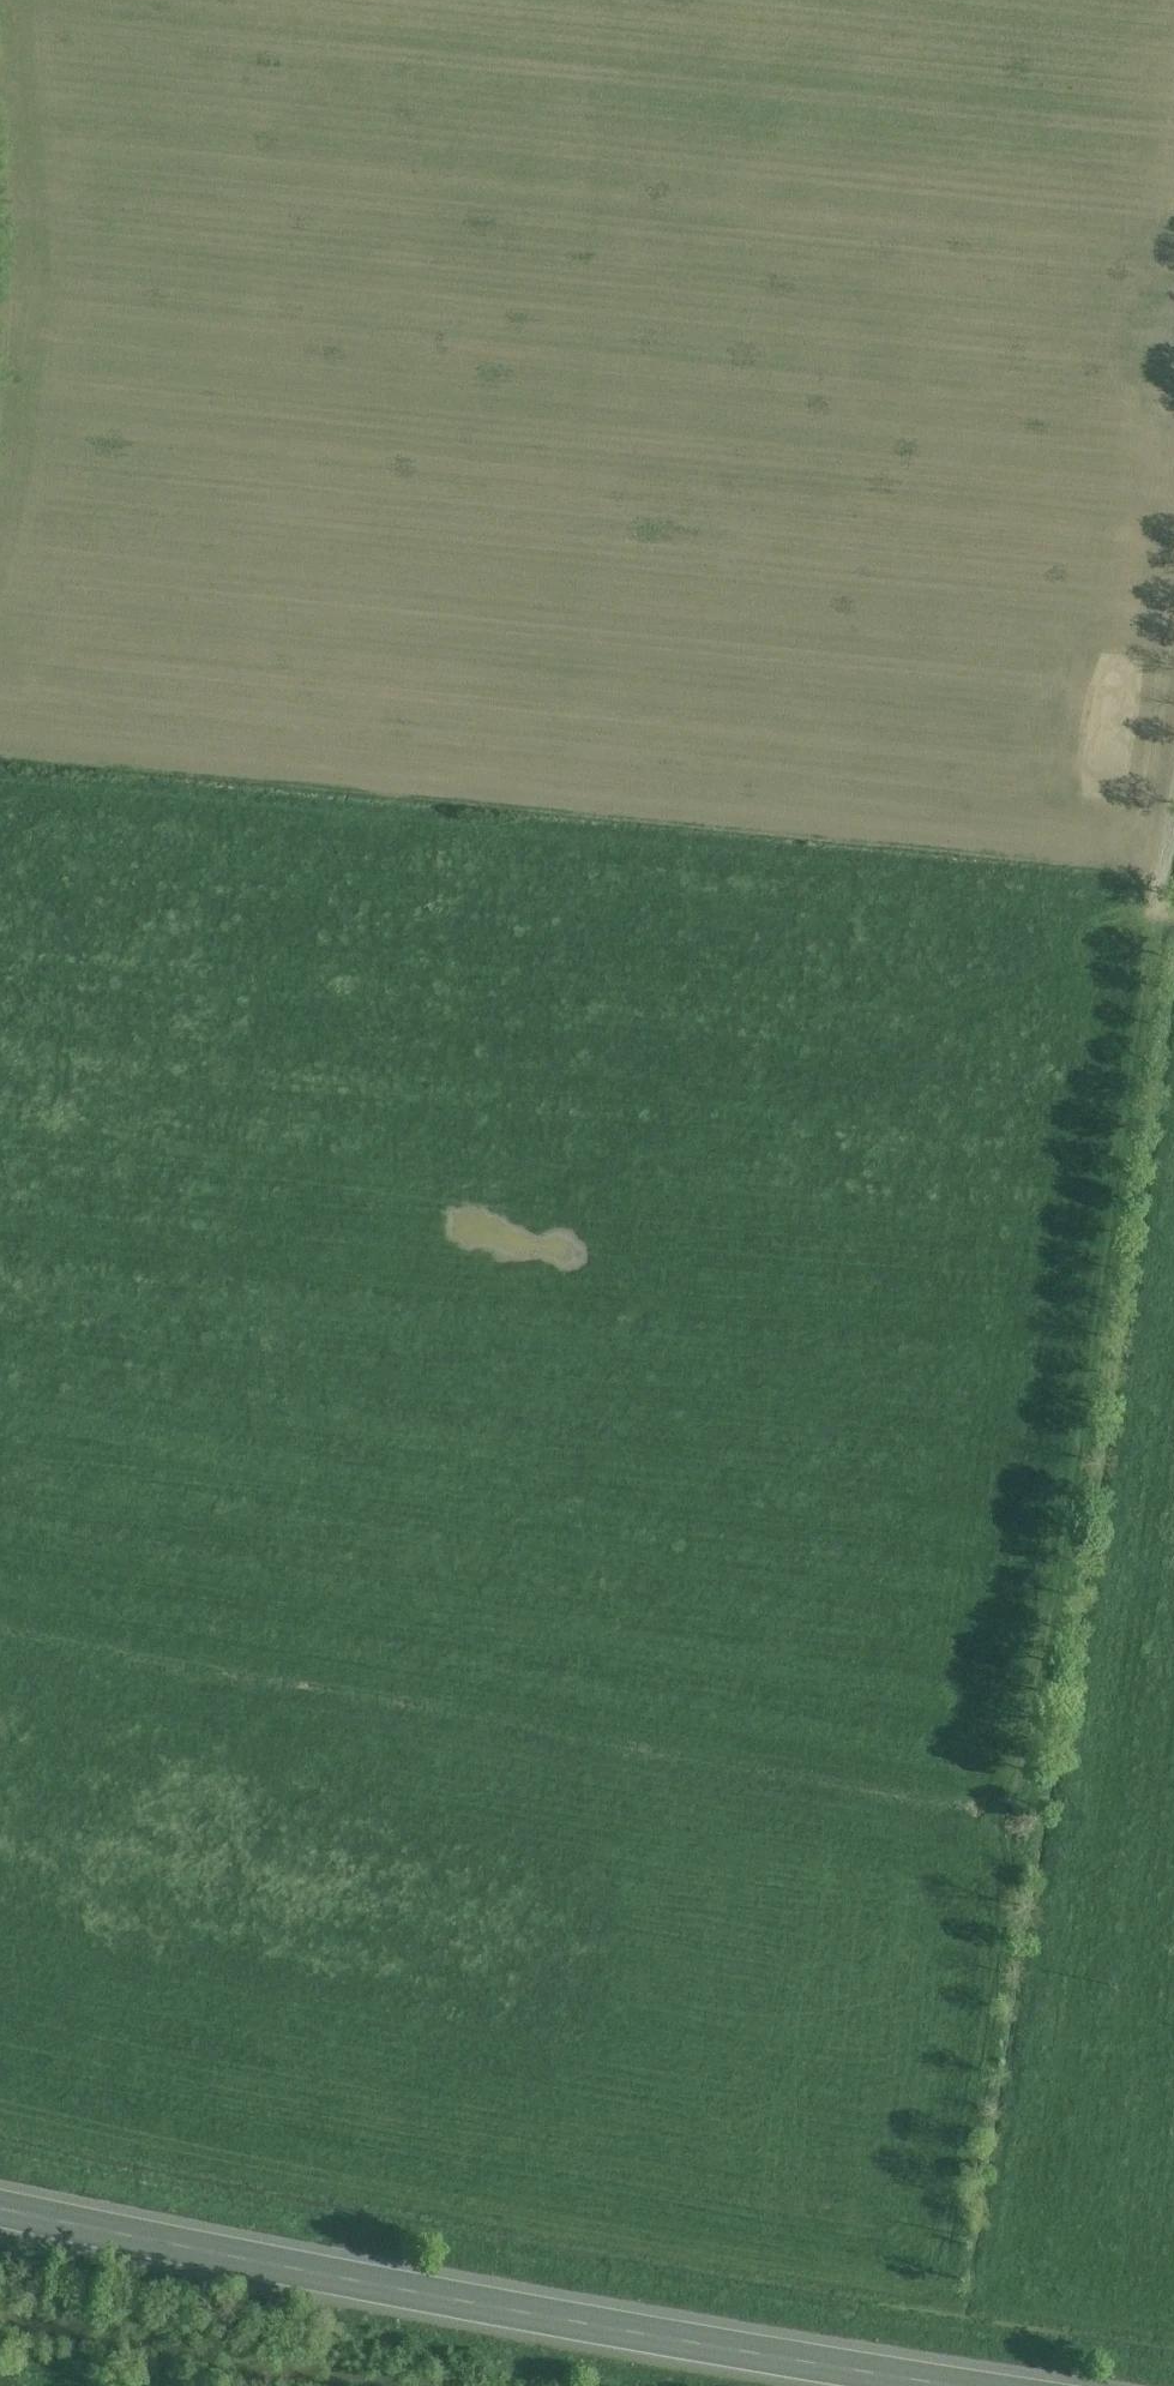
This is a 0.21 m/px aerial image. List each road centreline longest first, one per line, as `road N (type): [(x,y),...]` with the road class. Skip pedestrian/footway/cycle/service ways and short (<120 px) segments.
road 1 (primary): [(966,2385),(514,2310),(0,2207)]

